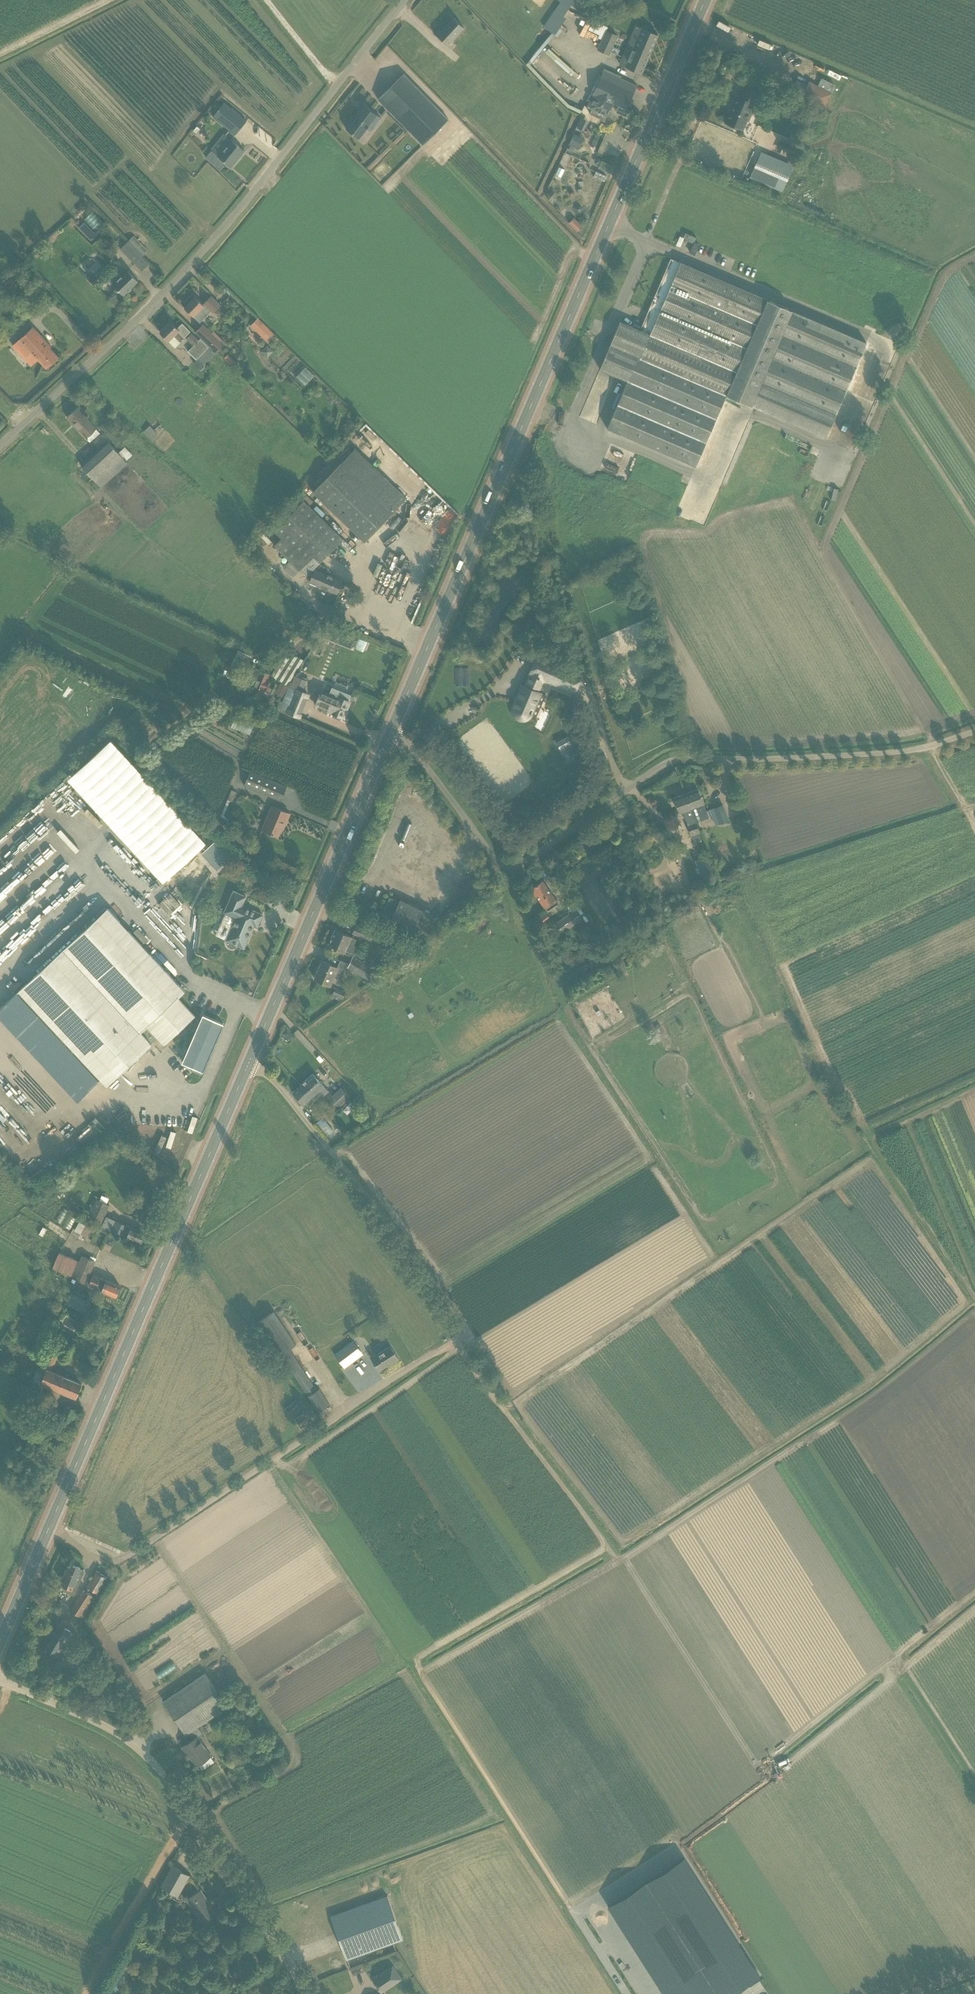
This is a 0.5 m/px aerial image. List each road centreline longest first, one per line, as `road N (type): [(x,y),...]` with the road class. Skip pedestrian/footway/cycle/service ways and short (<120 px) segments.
road 1 (primary): [(0,1640),(388,739)]
road 2 (track): [(248,1064),(279,1083),(456,1313),(458,1329),(125,1556),(90,1558),(48,1528)]
road 3 (primary): [(388,739),(705,0)]
road 4 (unclassified): [(388,739),(414,752),(508,867),(525,863),(678,760),(920,748),(974,730)]
road 5 (unclassified): [(0,446),(194,265),(409,0)]
road 6 (unclassified): [(308,1993),(135,1740),(0,1680)]

